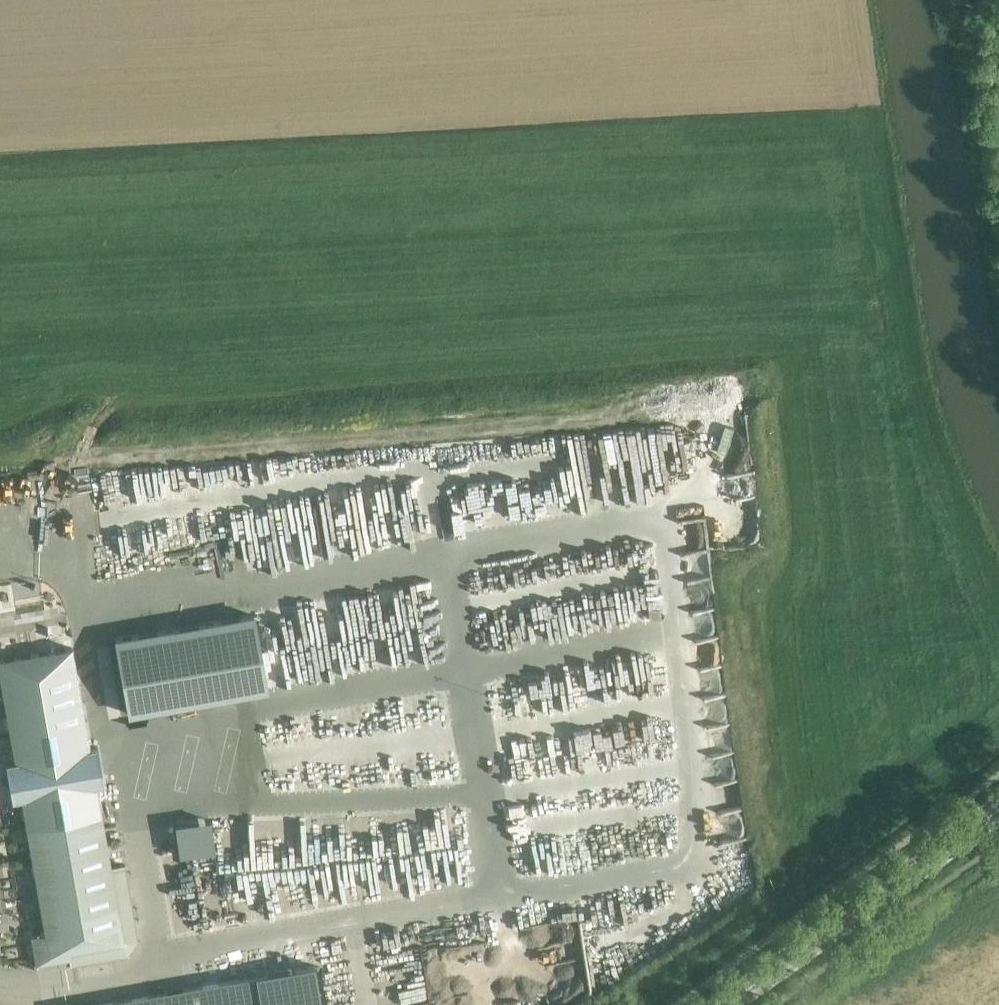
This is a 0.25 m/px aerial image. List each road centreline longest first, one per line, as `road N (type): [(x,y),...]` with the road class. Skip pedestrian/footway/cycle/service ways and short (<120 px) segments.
road 1 (secondary): [(852,921),(998,812)]
road 2 (secondary): [(733,1004),(852,921)]

